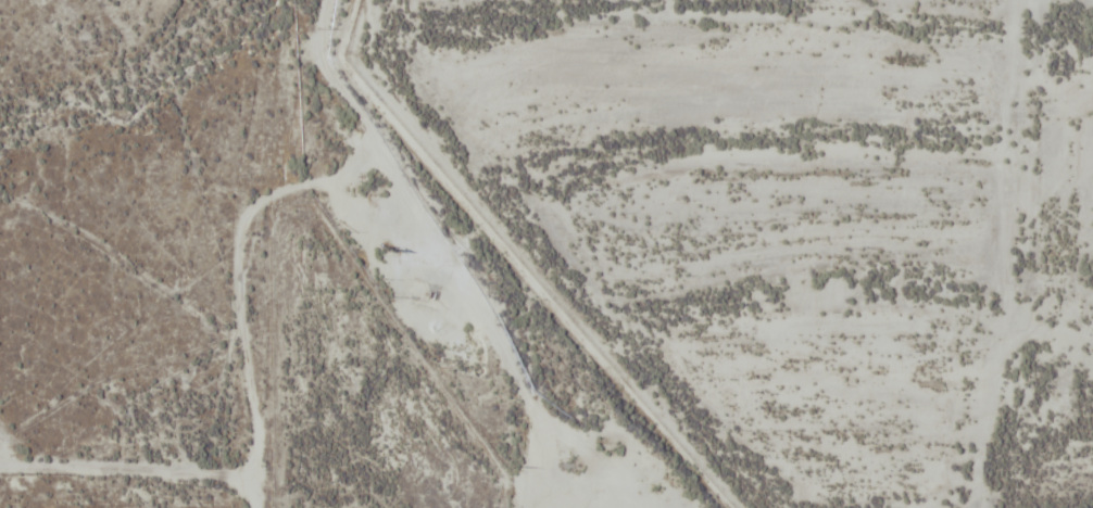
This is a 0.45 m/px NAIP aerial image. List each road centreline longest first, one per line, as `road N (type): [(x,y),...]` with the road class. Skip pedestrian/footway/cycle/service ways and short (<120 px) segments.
road 1 (residential): [(750,507),(776,0)]
road 2 (residential): [(1051,507),(1032,0)]
road 3 (residential): [(258,507),(244,486),(223,477),(0,465)]

